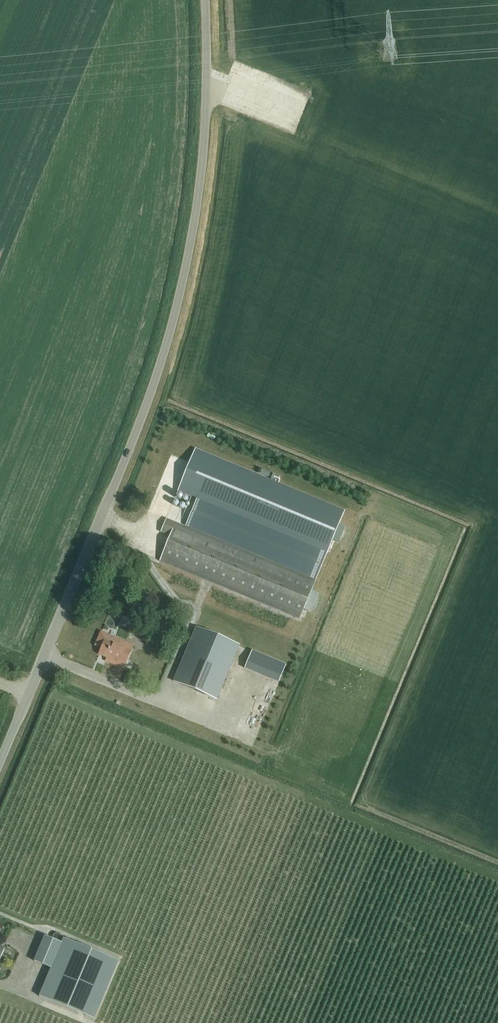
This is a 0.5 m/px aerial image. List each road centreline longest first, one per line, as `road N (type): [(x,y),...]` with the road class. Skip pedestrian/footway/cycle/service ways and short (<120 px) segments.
road 1 (unclassified): [(0,755),(173,339),(208,88),(203,0)]
road 2 (track): [(497,207),(208,88)]

